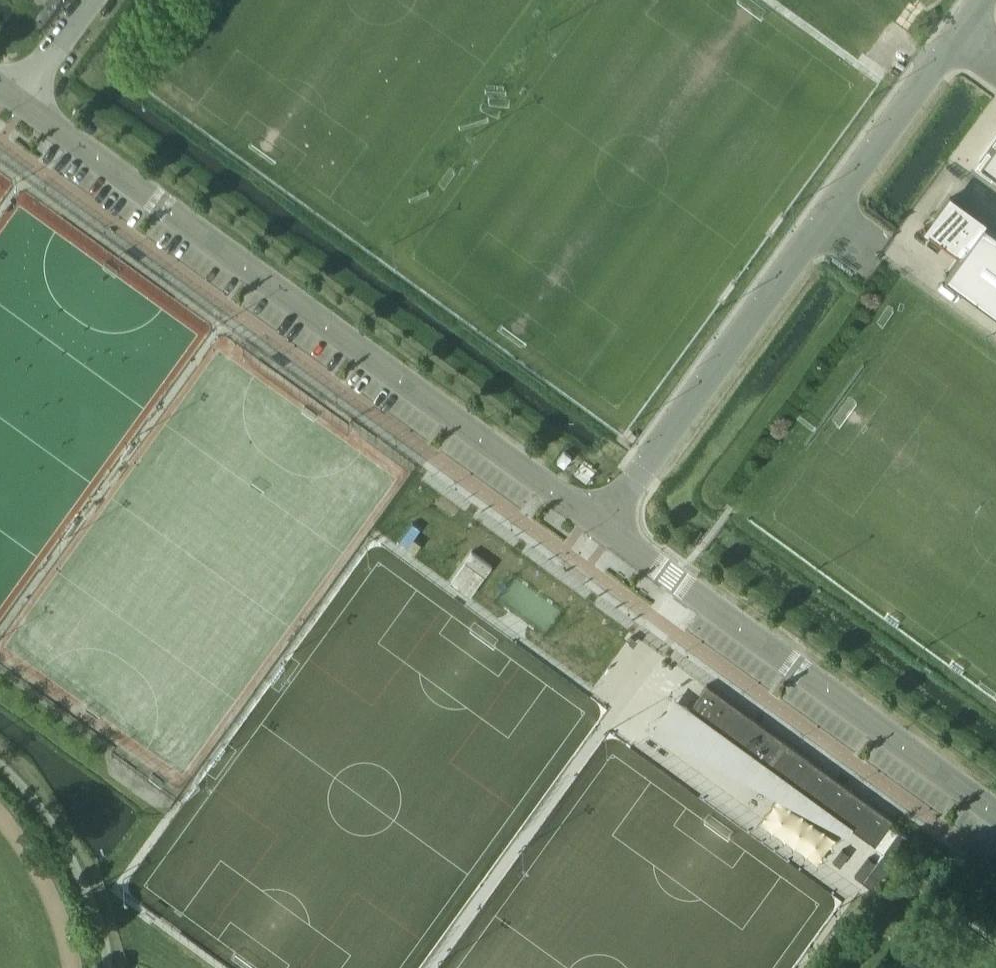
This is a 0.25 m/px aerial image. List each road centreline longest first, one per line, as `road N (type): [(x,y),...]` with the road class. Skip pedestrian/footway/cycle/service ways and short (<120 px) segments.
road 1 (unclassified): [(602,524),(18,103)]
road 2 (unclassified): [(602,524),(982,0)]
road 3 (unclassified): [(995,813),(602,524)]
road 4 (unclassified): [(93,0),(18,103)]

